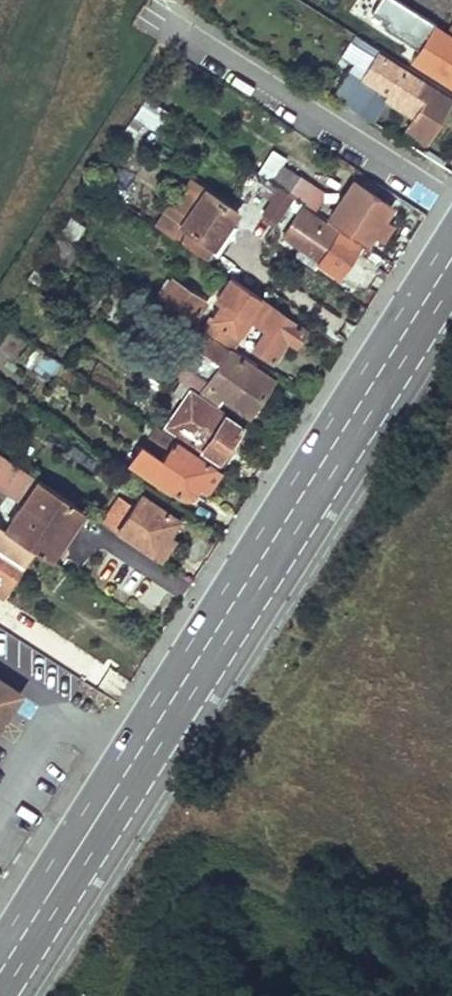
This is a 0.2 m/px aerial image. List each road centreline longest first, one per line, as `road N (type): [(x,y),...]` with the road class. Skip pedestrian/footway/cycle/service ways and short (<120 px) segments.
road 1 (primary): [(451,232),(0,938)]
road 2 (primary): [(5,995),(451,295)]
road 3 (track): [(107,995),(180,888),(224,874),(272,880),(444,995)]
road 4 (residential): [(162,22),(451,203)]

